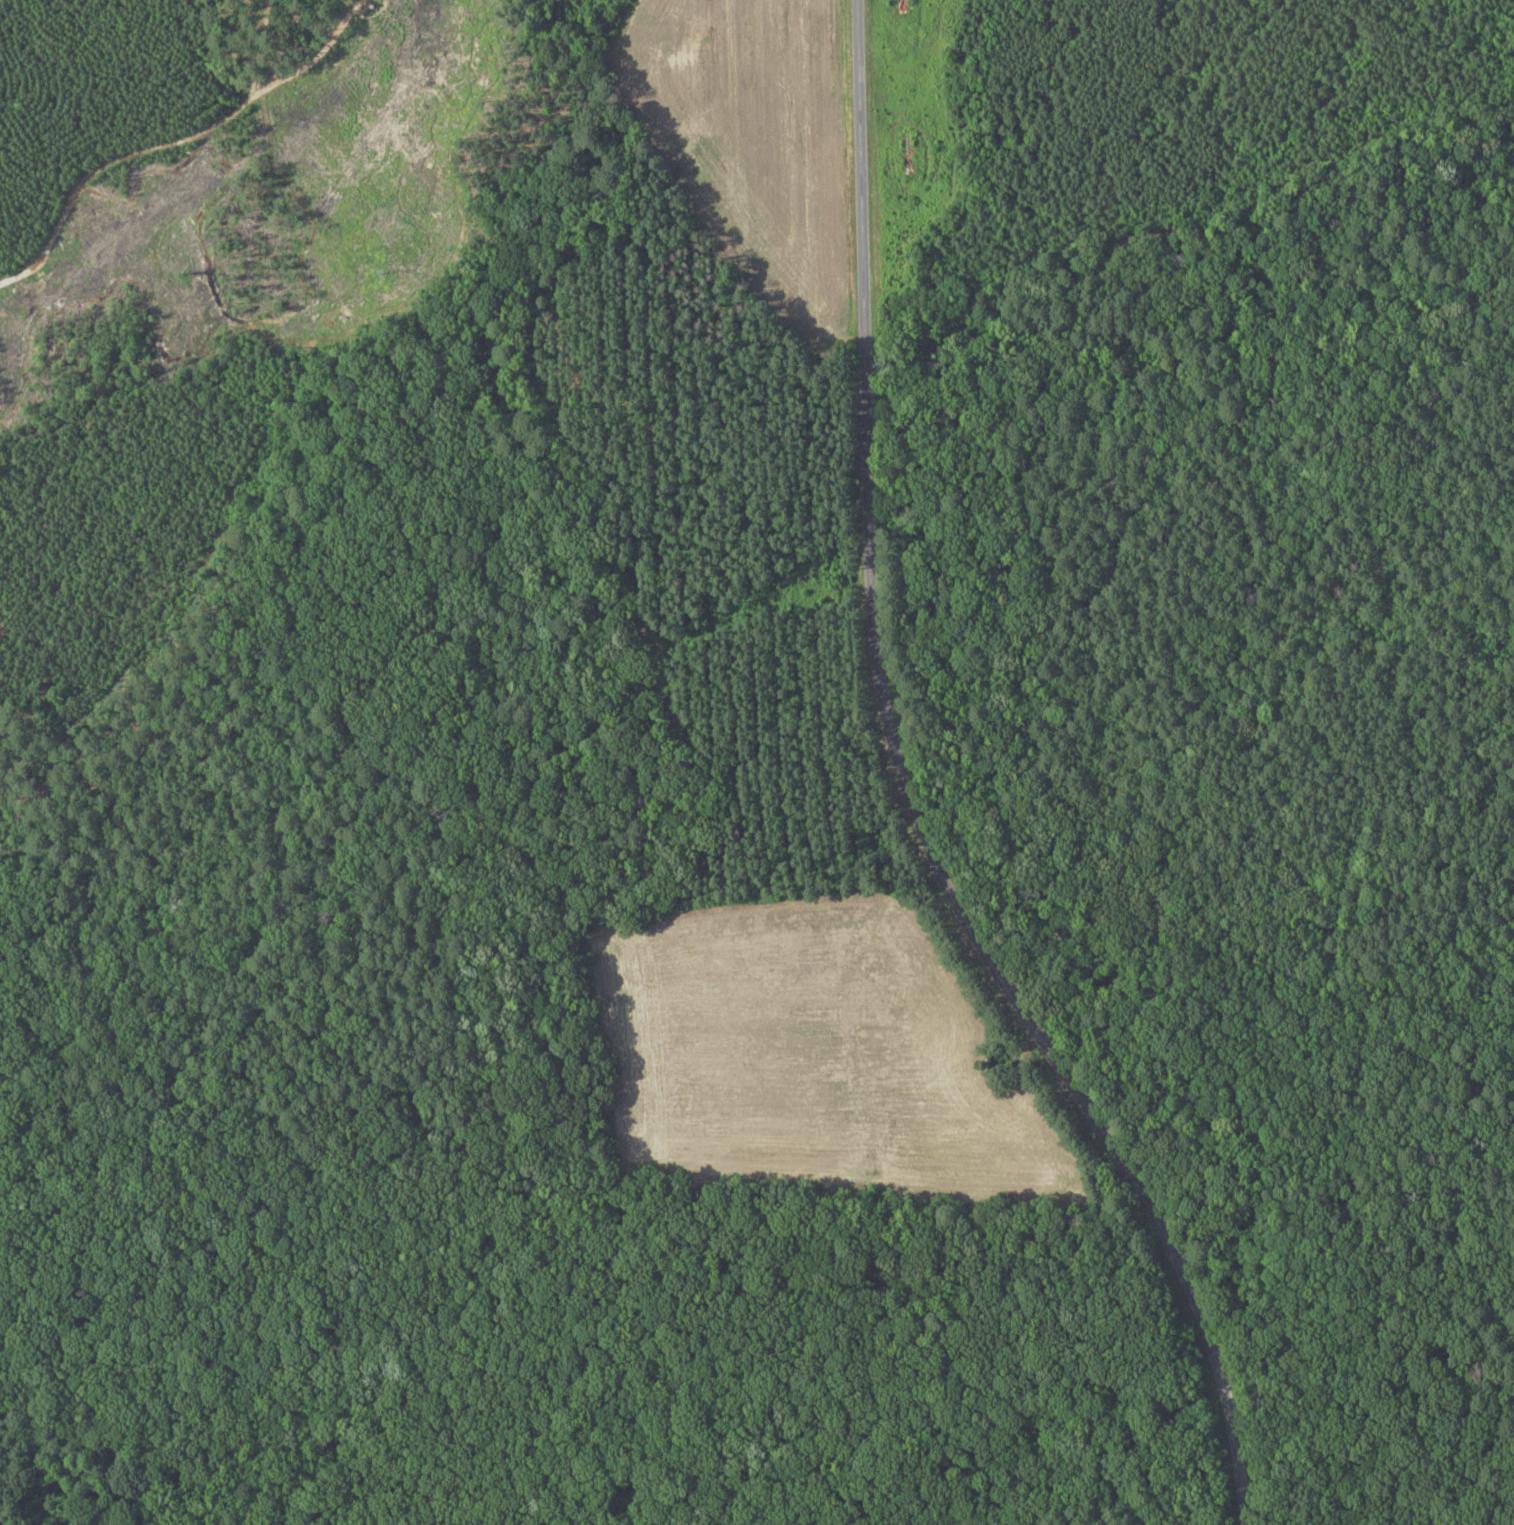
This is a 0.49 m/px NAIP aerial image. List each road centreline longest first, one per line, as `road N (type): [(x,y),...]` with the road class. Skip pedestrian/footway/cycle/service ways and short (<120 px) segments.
road 1 (residential): [(1250,1524),(1229,1389),(1195,1290),(1147,1197),(942,895),(901,773),(873,604),(862,0)]

